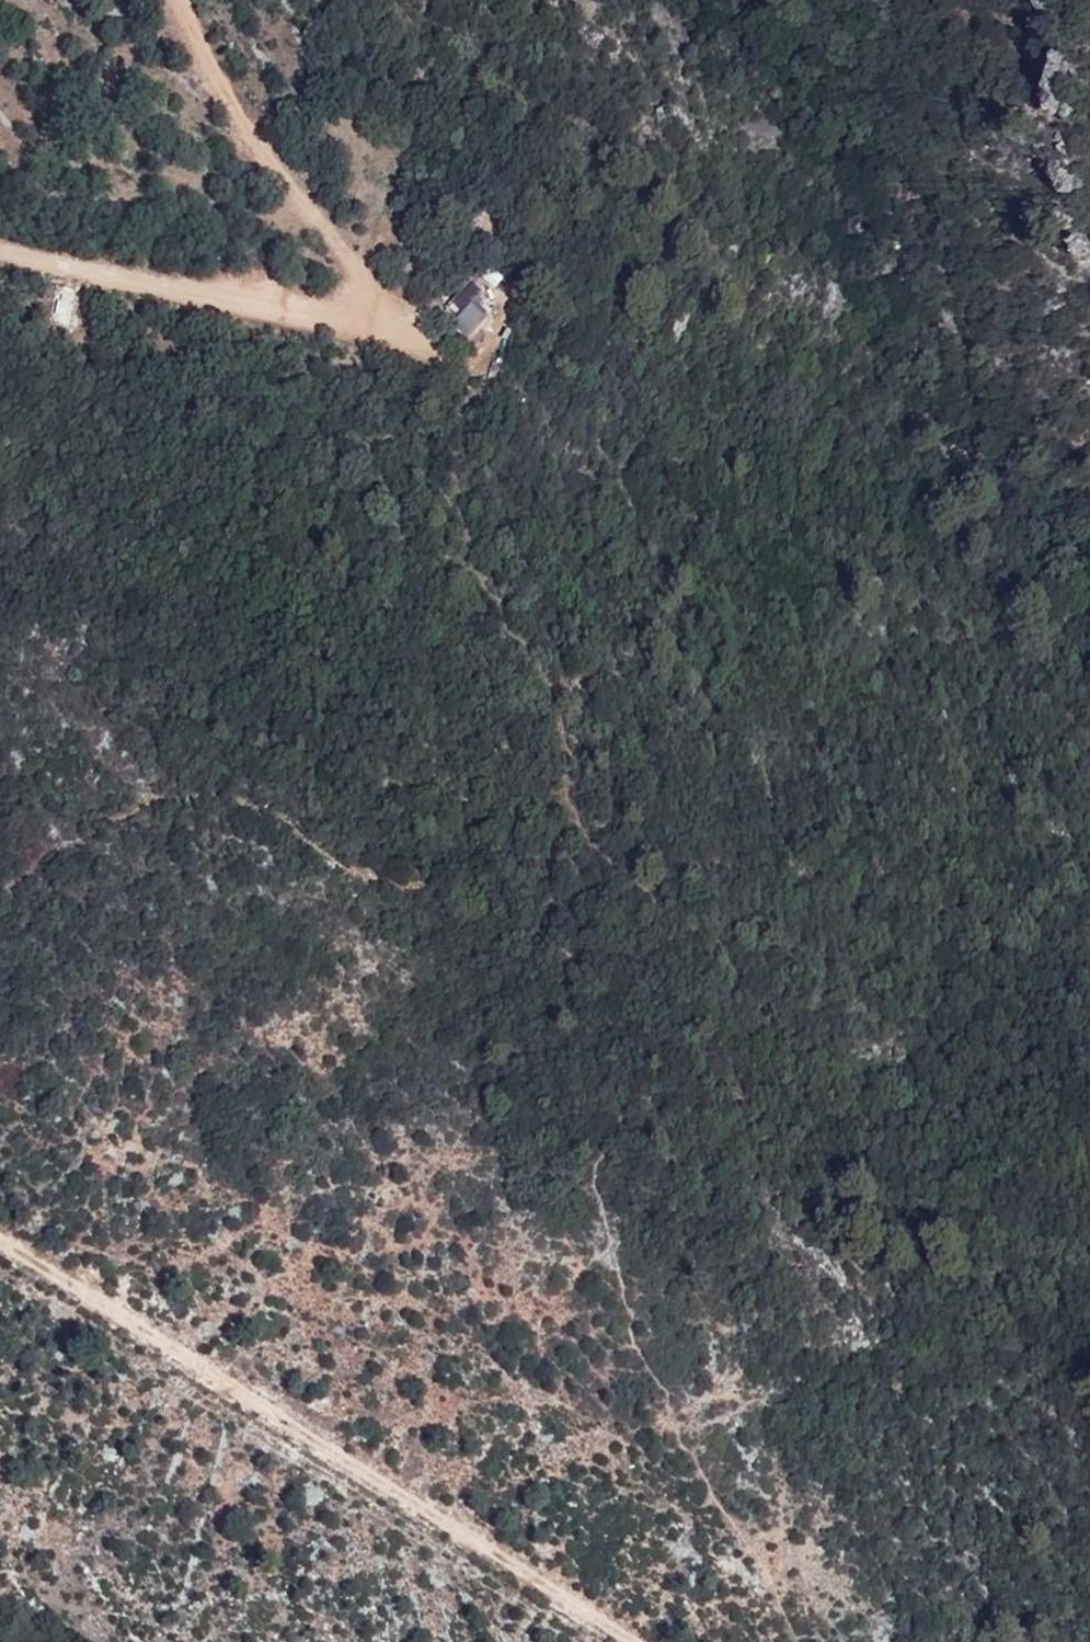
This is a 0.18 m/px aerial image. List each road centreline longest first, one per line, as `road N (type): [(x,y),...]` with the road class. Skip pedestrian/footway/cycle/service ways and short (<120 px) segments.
road 1 (track): [(626,1641),(0,1235)]
road 2 (track): [(0,245),(324,318),(361,301),(357,269),(243,123),(177,0)]

